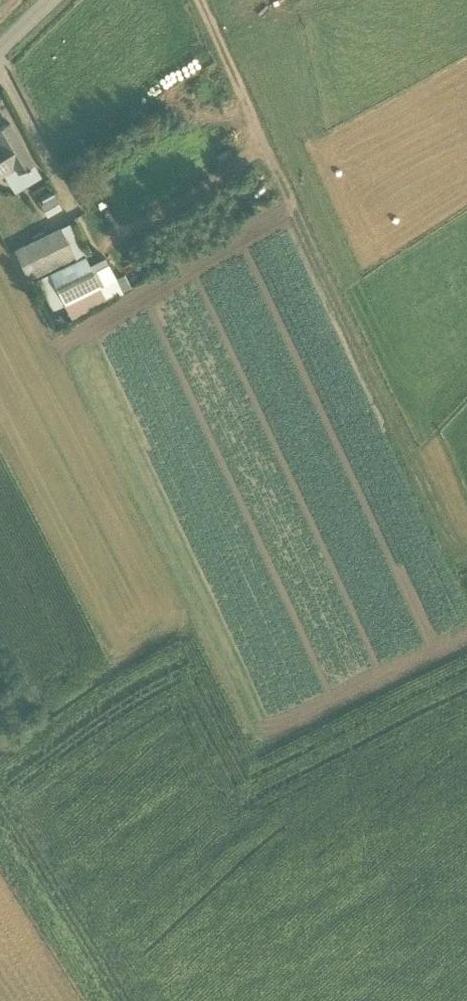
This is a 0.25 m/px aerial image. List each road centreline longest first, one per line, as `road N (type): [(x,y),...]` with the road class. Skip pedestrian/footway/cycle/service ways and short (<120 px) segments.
road 1 (track): [(466,550),(443,543),(198,0)]

